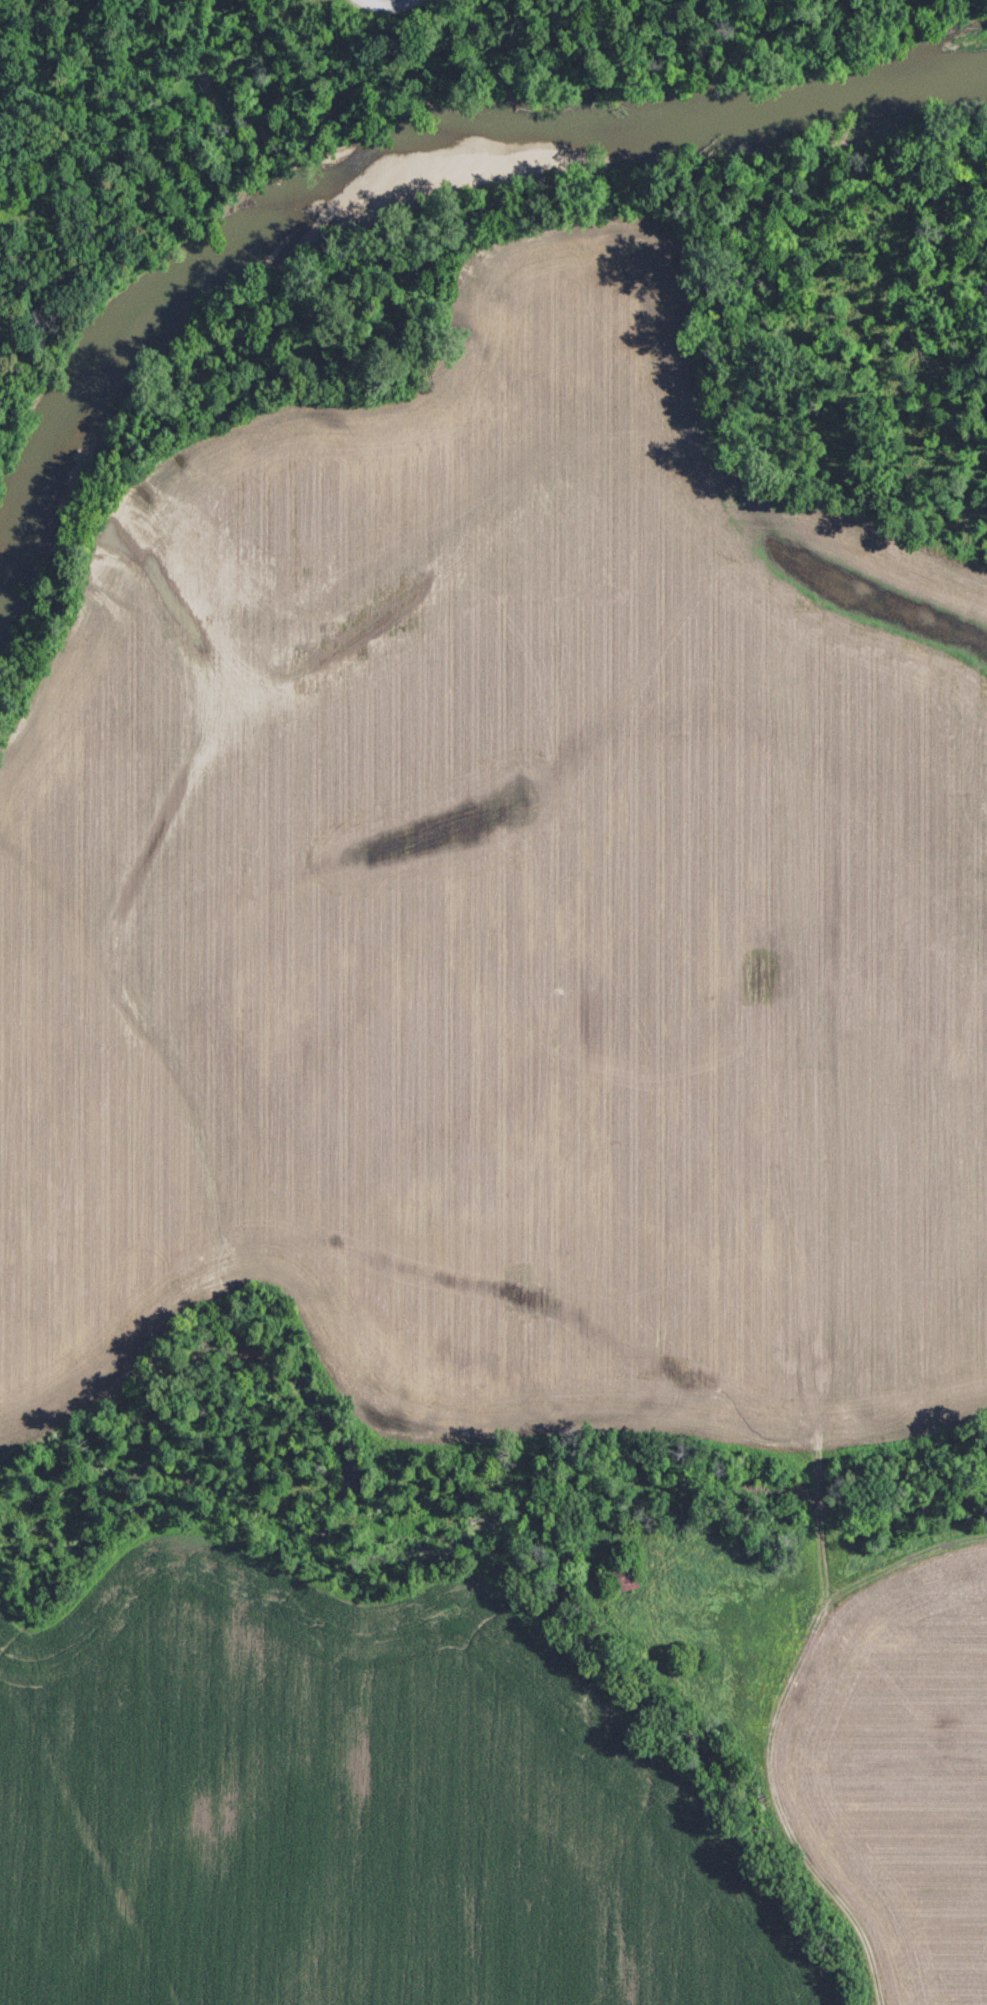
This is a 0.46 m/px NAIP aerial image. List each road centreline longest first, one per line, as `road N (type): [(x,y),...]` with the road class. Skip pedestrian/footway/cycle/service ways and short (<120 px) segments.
road 1 (residential): [(492,0),(437,30),(387,24),(350,0)]

